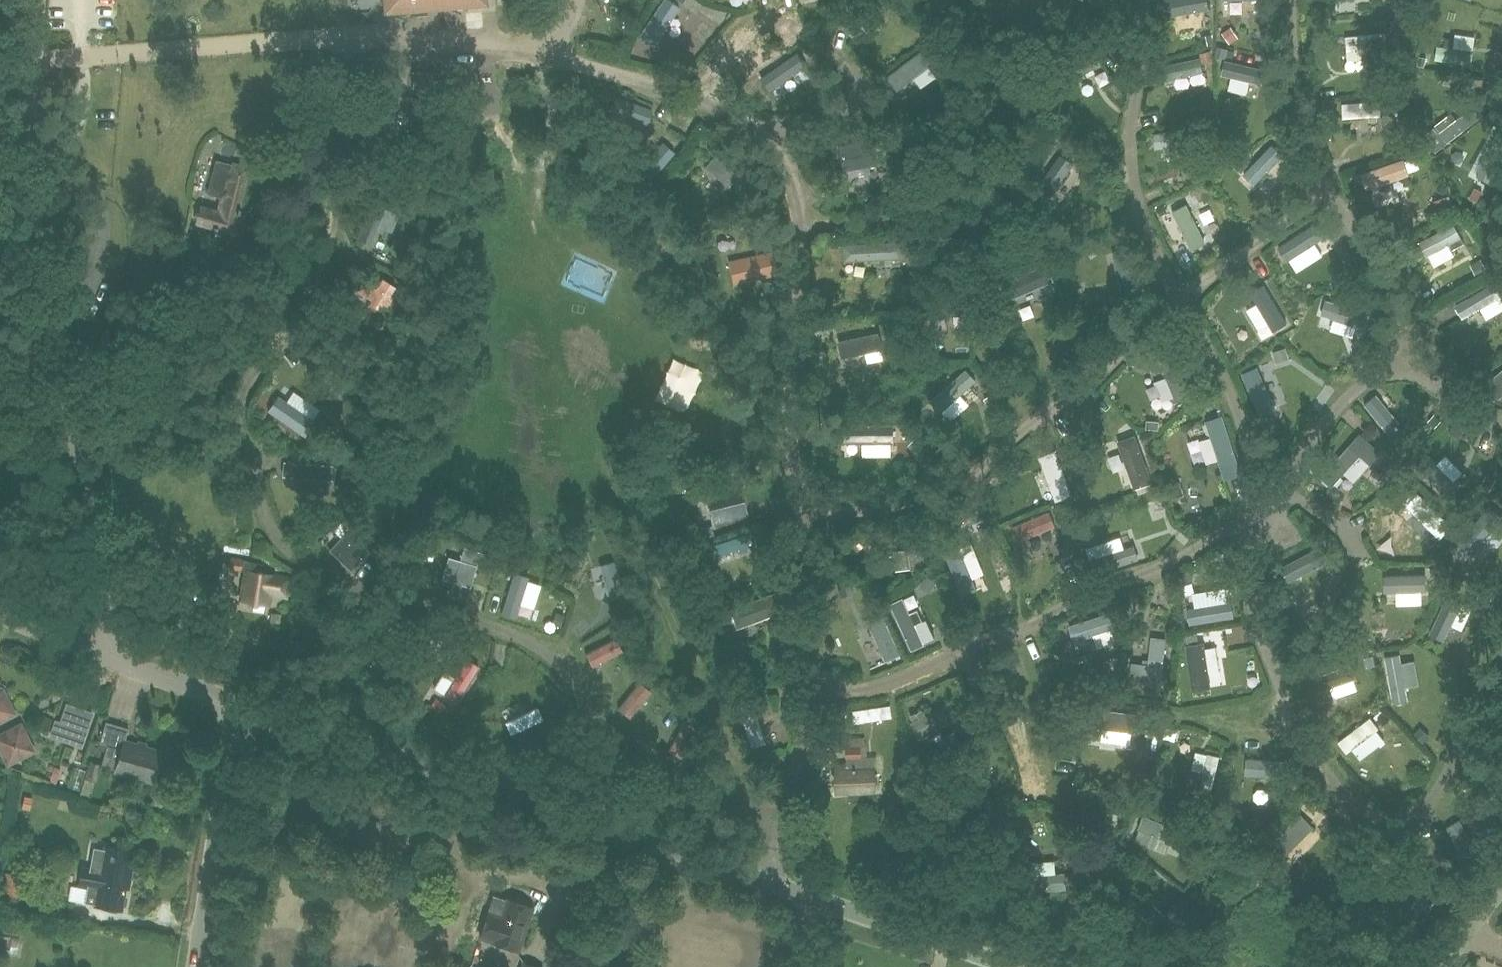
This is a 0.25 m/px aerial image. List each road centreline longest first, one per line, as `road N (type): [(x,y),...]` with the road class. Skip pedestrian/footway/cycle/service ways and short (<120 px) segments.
road 1 (unclassified): [(1012,966),(240,703)]
road 2 (unclassified): [(28,0),(27,85),(50,229),(58,410),(108,585),(100,654)]
road 3 (unclassified): [(196,966),(240,703)]
road 4 (unclassified): [(240,703),(100,654)]

